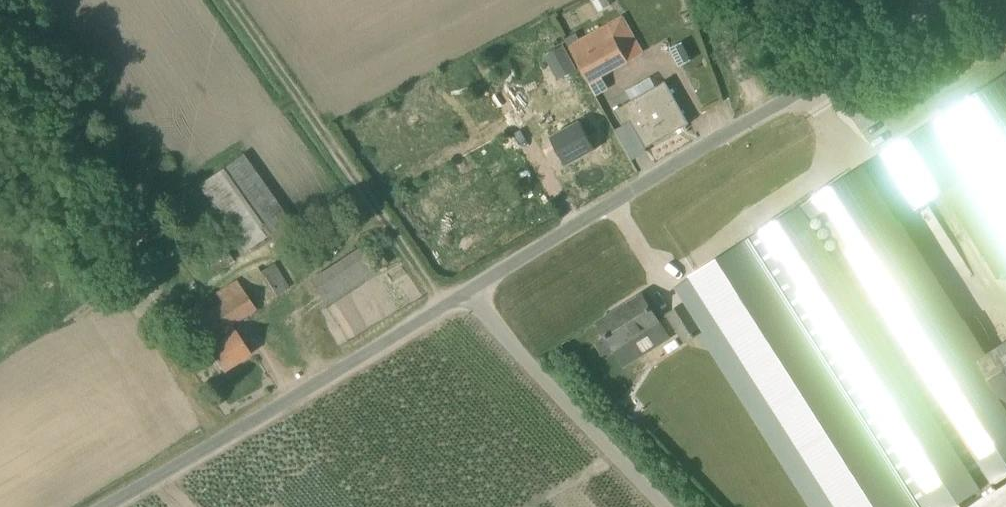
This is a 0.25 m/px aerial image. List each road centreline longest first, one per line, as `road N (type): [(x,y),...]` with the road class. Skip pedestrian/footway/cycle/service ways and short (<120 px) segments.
road 1 (unclassified): [(473,289),(735,140),(950,0)]
road 2 (unclassified): [(473,289),(99,506)]
road 3 (track): [(226,0),(437,310)]
road 4 (track): [(667,506),(488,322),(473,289)]
road 5 (track): [(754,128),(712,0)]

